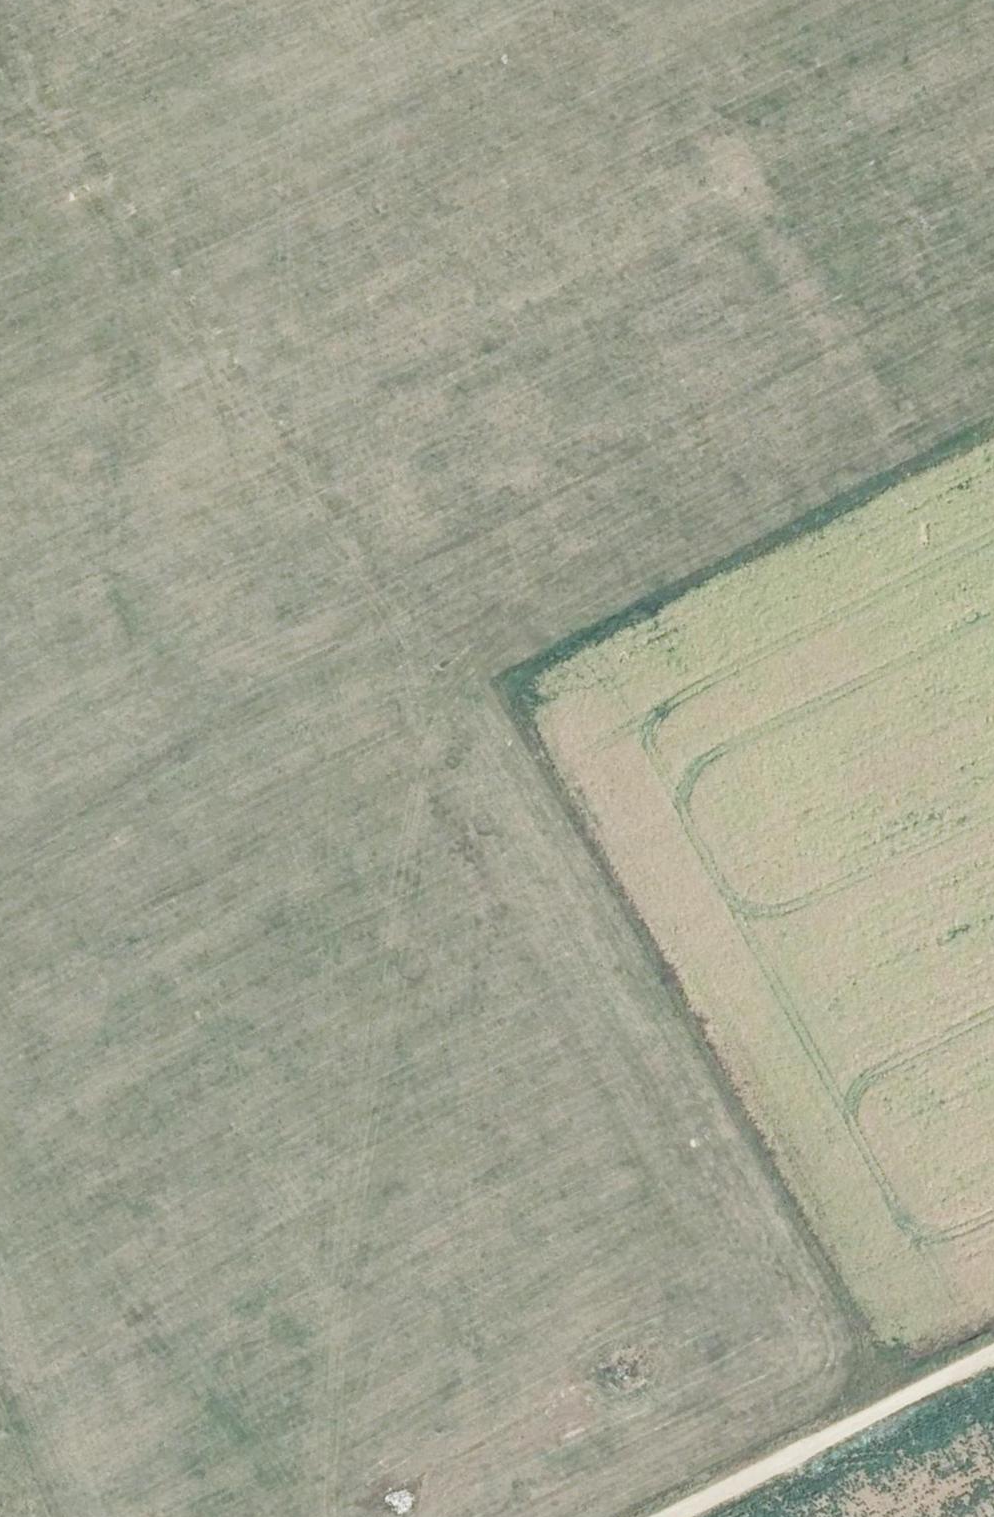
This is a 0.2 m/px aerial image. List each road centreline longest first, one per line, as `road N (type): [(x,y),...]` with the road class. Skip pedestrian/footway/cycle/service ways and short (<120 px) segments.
road 1 (track): [(993,1351),(667,1516)]

